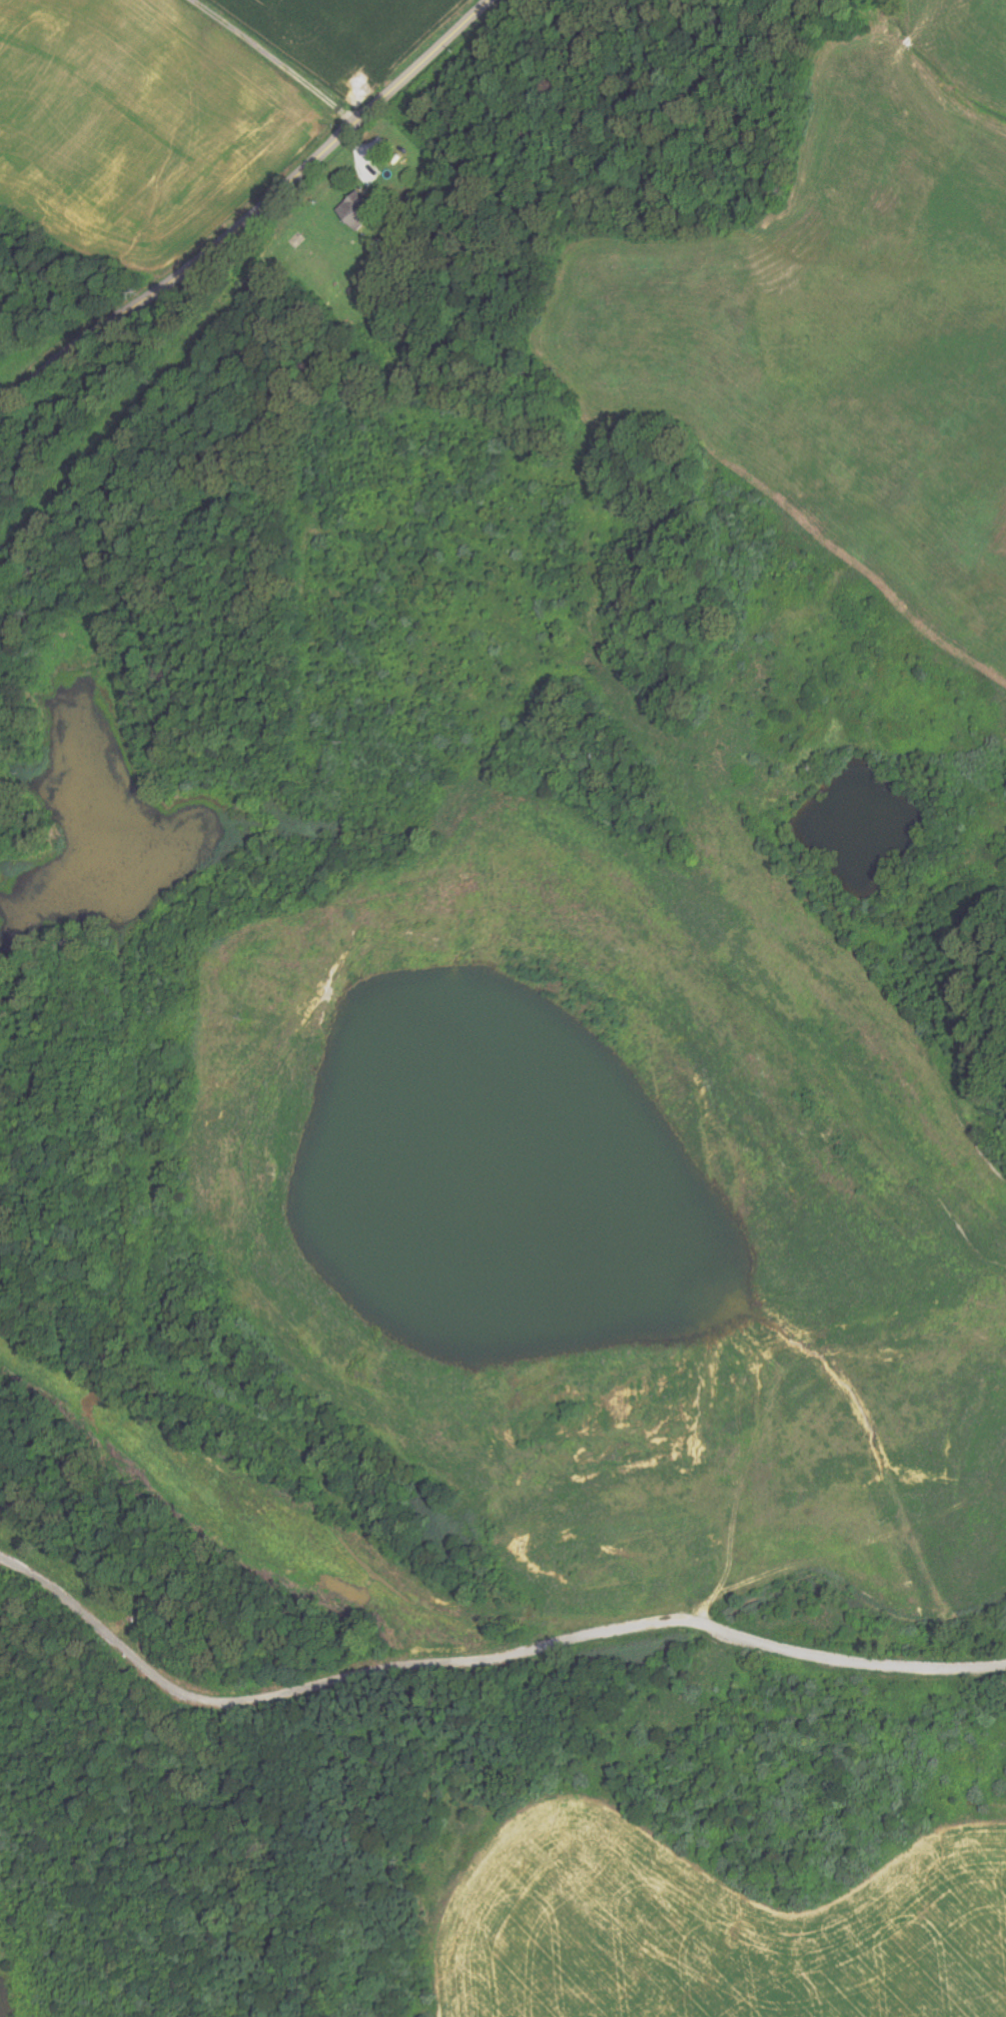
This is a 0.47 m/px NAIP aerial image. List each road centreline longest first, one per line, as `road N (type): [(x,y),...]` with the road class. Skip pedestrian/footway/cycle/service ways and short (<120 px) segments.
road 1 (tertiary): [(0,418),(86,342),(215,248),(491,0)]
road 2 (residential): [(360,120),(190,0)]

